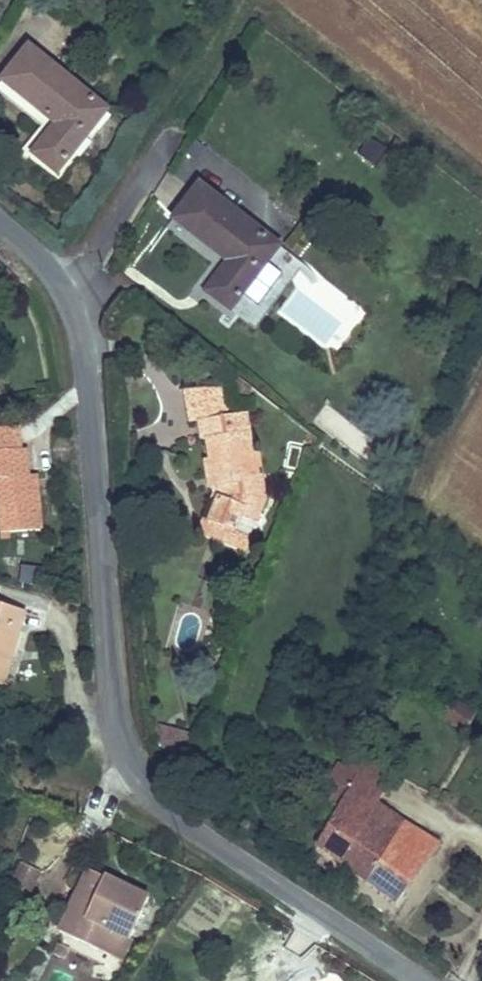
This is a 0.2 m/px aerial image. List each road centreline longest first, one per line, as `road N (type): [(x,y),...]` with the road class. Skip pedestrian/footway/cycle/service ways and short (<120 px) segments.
road 1 (residential): [(0,231),(33,256),(65,300),(76,345),(108,724),(121,758),(221,846),(424,980)]

